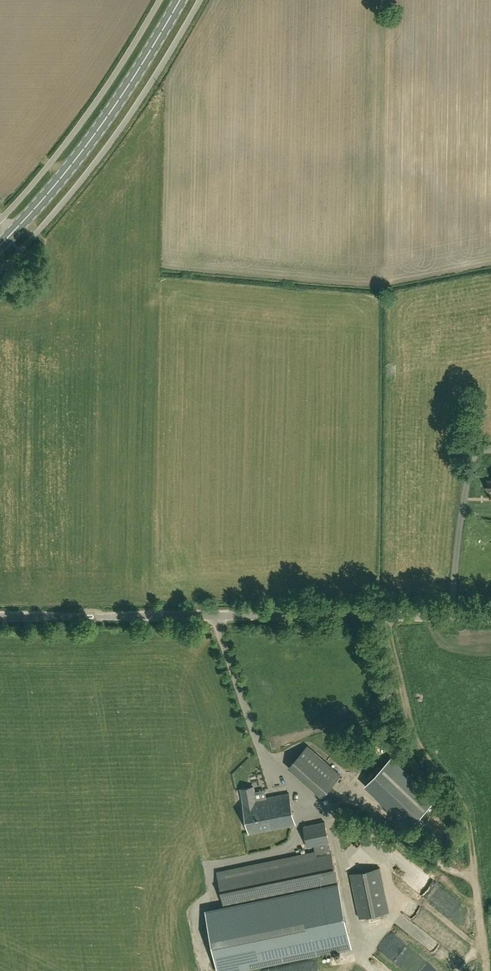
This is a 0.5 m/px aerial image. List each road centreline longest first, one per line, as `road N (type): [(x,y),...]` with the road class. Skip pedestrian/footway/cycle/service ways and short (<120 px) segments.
road 1 (unclassified): [(490,619),(0,617)]
road 2 (secondary): [(0,257),(112,122),(185,0)]

